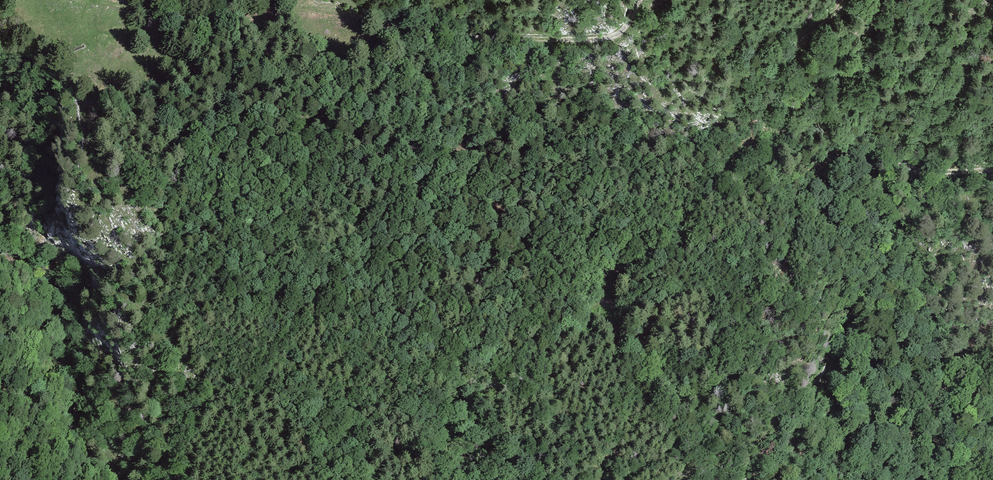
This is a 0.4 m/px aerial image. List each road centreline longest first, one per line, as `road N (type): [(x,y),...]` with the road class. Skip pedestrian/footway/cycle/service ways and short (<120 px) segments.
road 1 (track): [(844,0),(796,41),(749,149),(692,220),(662,254),(613,271),(603,289),(608,304),(738,290),(780,271),(804,176),(840,152),(868,146),(917,172),(992,168)]
road 2 (track): [(96,0),(217,22),(341,9),(402,30),(494,39),(610,38),(630,27),(641,0)]
road 3 (track): [(692,220),(580,239),(487,269),(464,290),(227,298),(189,311)]

